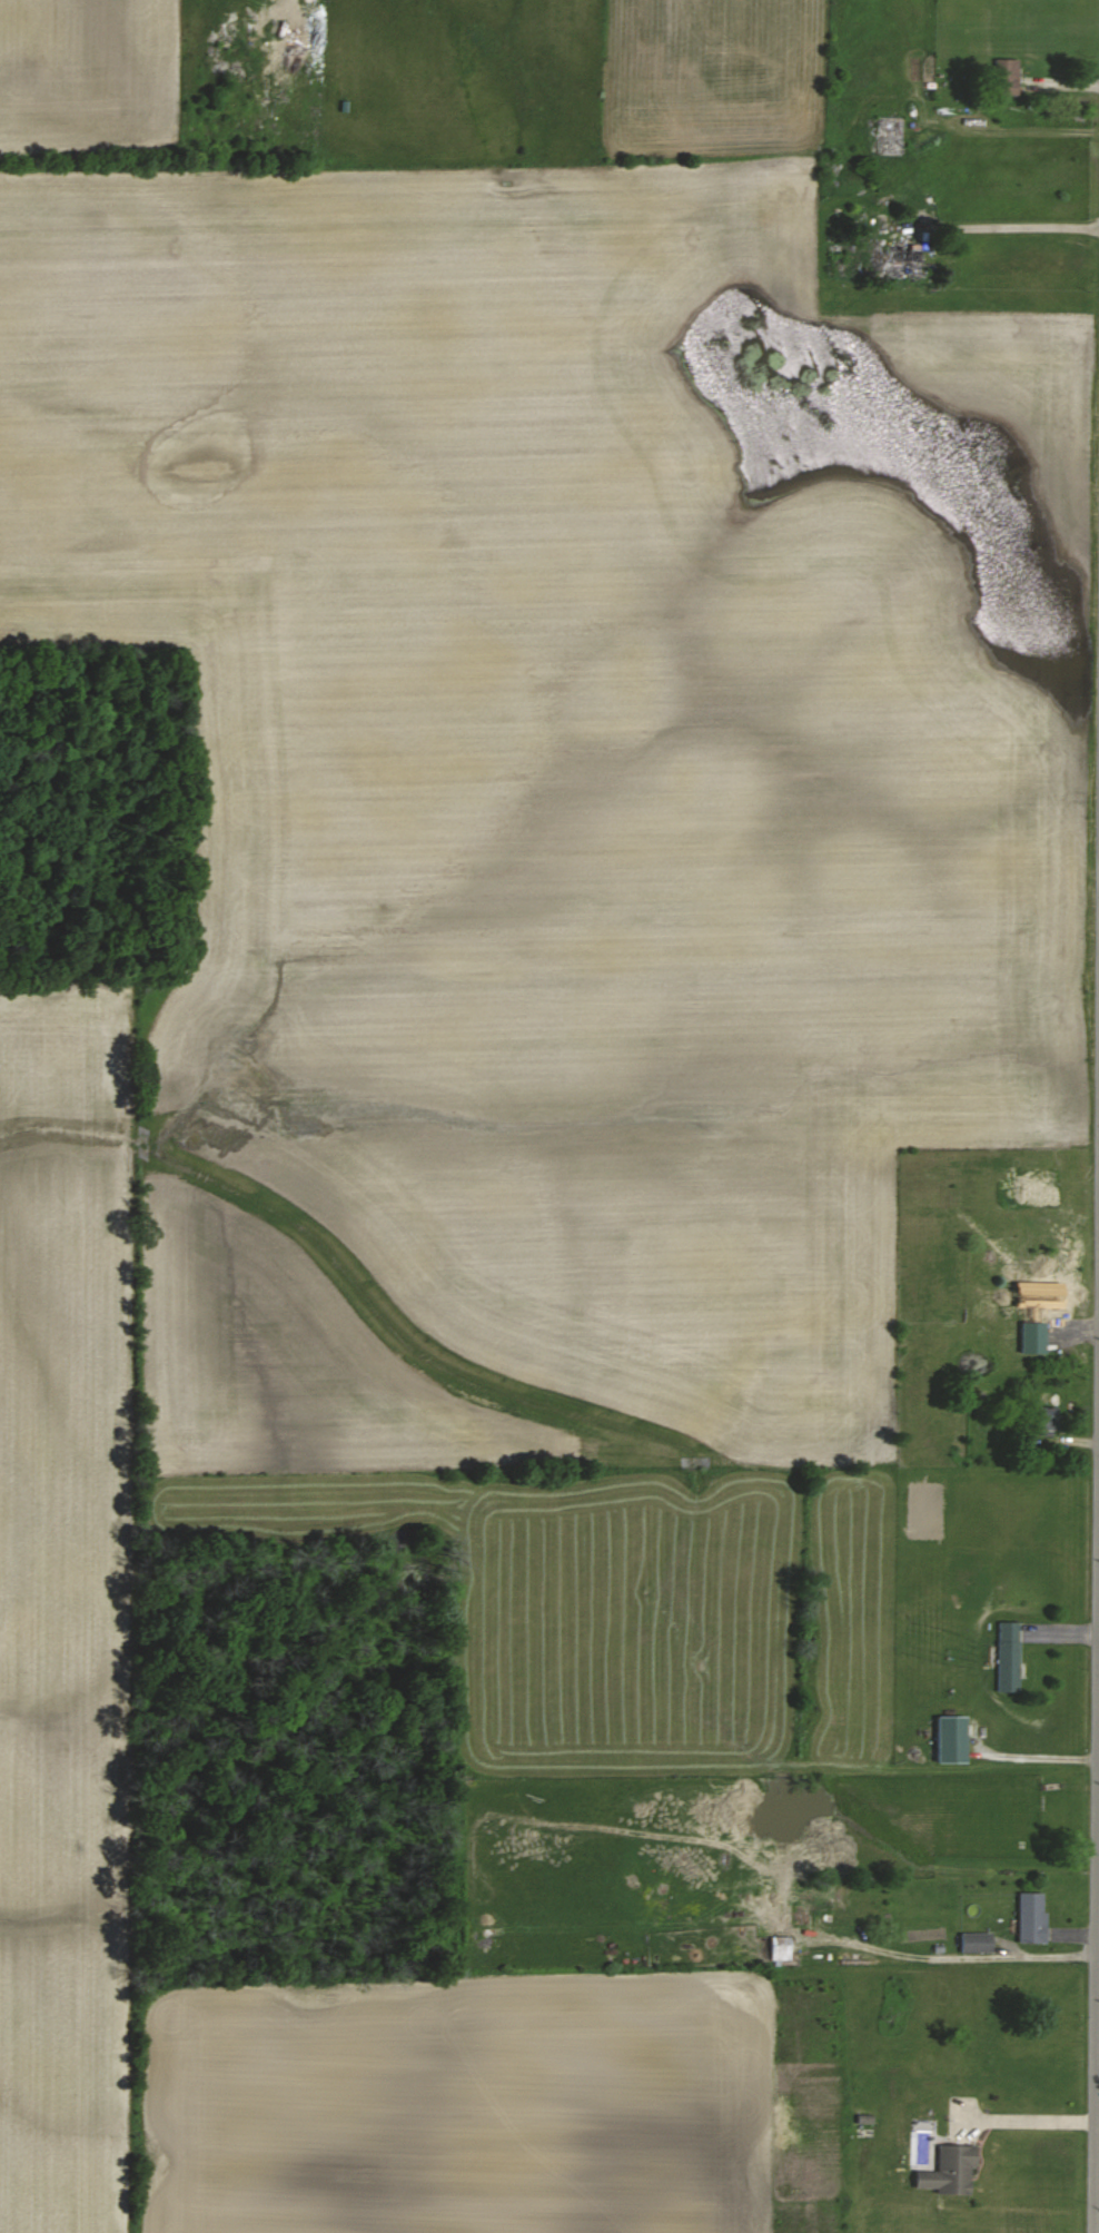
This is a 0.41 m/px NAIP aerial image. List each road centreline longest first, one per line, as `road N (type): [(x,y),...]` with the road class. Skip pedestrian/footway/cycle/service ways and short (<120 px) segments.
road 1 (tertiary): [(1094,2232),(1098,1594)]

